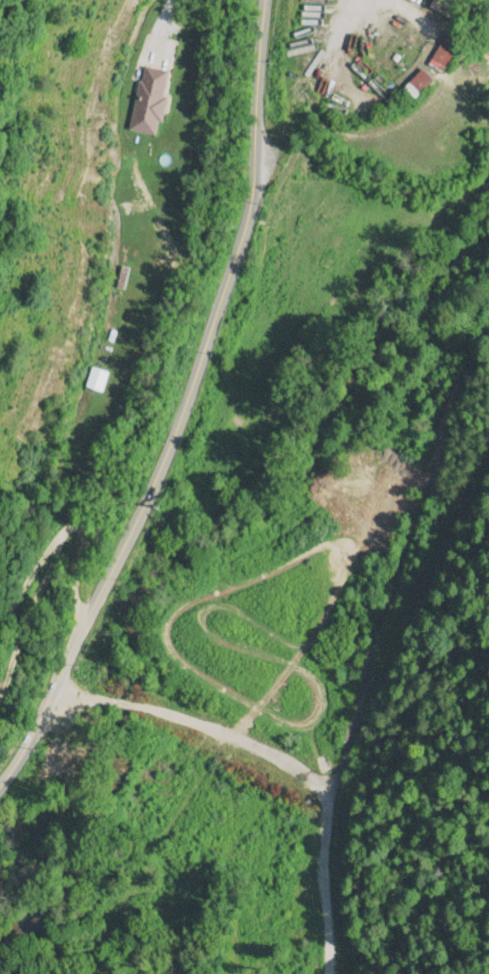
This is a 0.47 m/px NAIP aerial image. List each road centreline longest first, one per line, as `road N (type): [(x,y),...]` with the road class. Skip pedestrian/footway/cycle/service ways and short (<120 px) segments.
road 1 (residential): [(0,724),(64,603),(86,586),(204,311),(268,0)]
road 2 (residential): [(300,973),(344,754),(460,474),(458,404),(488,343)]
road 3 (residential): [(344,754),(86,586)]
road 4 (residential): [(0,526),(48,444),(35,395)]

